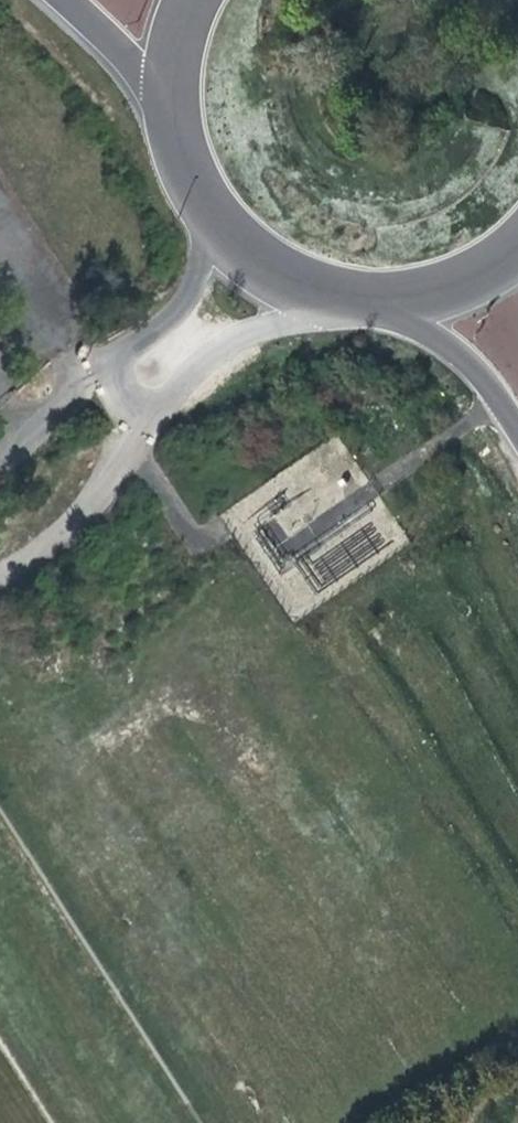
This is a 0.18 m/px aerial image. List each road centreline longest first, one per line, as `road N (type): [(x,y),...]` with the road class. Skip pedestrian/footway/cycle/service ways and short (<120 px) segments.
road 1 (primary): [(188,128),(214,193),(256,241),(323,278),(390,289)]
road 2 (secondary): [(390,289),(487,370),(517,416)]
road 3 (primary): [(79,0),(188,128)]
road 4 (primary): [(390,289),(453,278),(517,241)]
road 5 (primary): [(202,0),(184,61),(188,128)]

